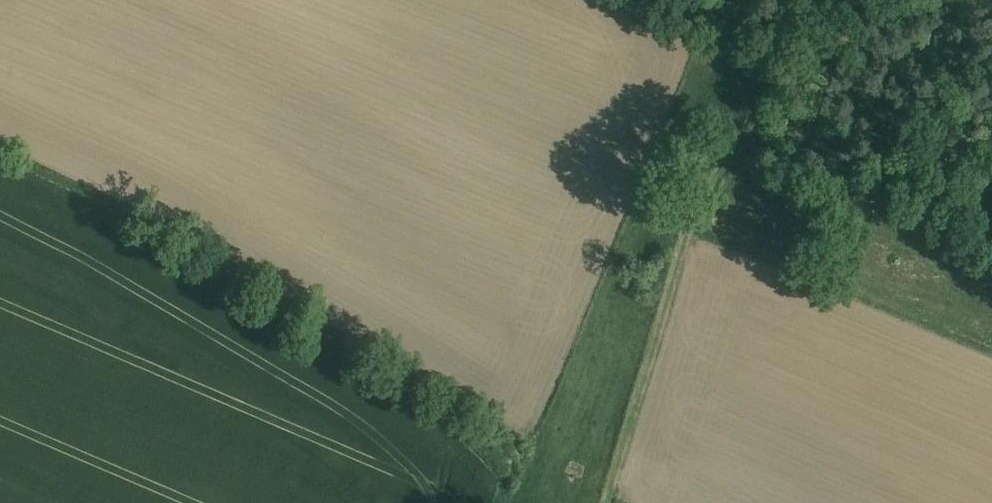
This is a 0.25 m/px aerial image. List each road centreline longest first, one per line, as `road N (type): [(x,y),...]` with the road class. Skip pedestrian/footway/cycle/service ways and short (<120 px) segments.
road 1 (track): [(611,502),(688,226),(736,140),(763,111)]

